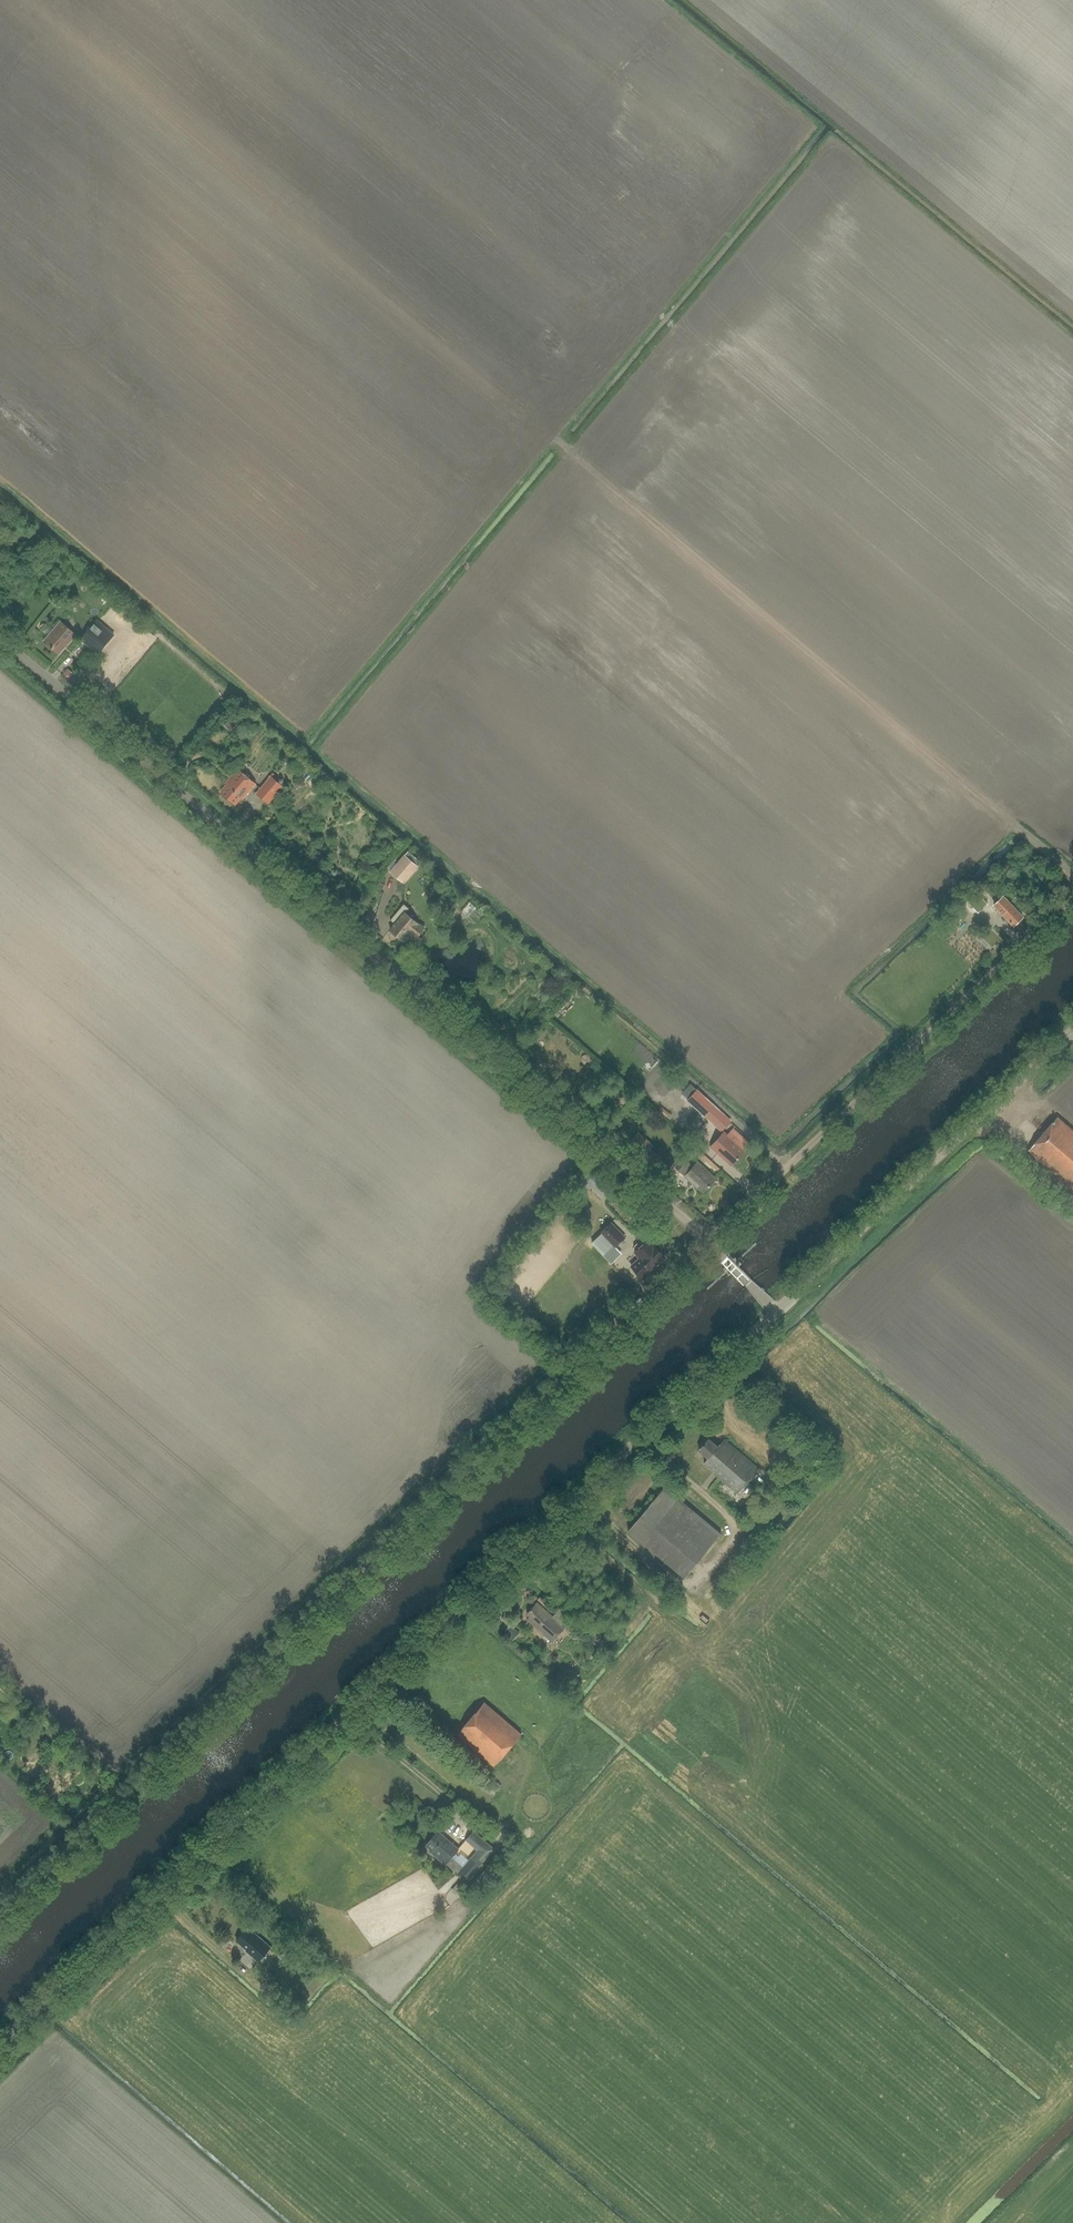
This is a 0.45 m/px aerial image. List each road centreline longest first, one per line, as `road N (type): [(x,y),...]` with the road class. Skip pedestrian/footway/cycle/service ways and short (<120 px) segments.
road 1 (track): [(1072,904),(707,1238),(0,1918)]
road 2 (unclassified): [(0,2046),(773,1313)]
road 3 (unclassified): [(773,1313),(707,1238),(0,645)]
road 4 (unclassified): [(773,1313),(1072,1027)]
road 5 (track): [(122,1802),(0,1694)]

